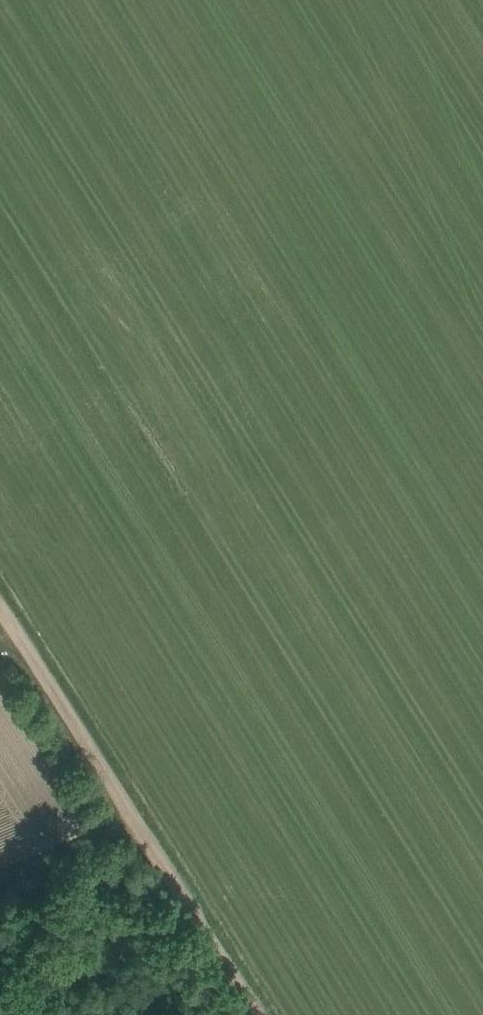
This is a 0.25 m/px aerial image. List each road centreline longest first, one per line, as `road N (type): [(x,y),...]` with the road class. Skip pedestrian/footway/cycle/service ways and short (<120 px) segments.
road 1 (track): [(248,1014),(0,618)]

